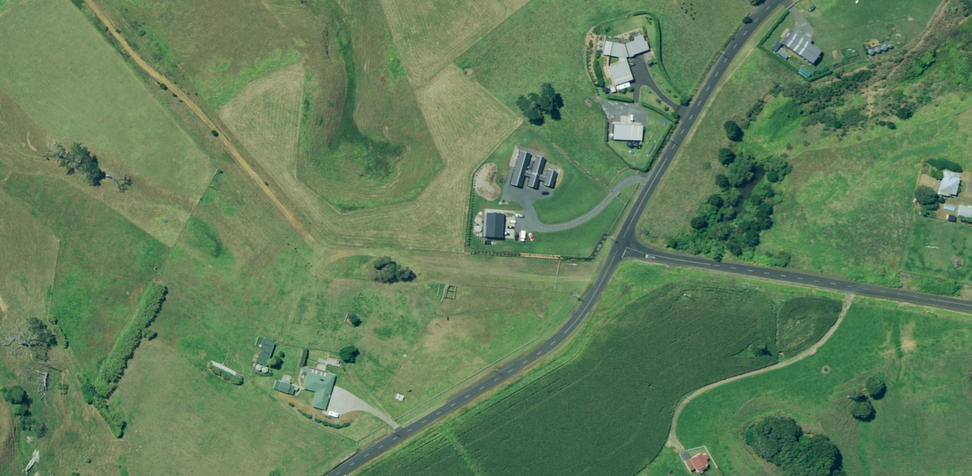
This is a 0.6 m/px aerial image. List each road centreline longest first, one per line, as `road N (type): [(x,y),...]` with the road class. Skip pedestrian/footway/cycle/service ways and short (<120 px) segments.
road 1 (track): [(87,0),(245,164),(317,254),(602,282)]
road 2 (unclassified): [(337,475),(564,336),(621,249)]
road 3 (unclassified): [(621,249),(971,305)]
road 4 (unclassified): [(778,0),(718,76),(621,249)]

